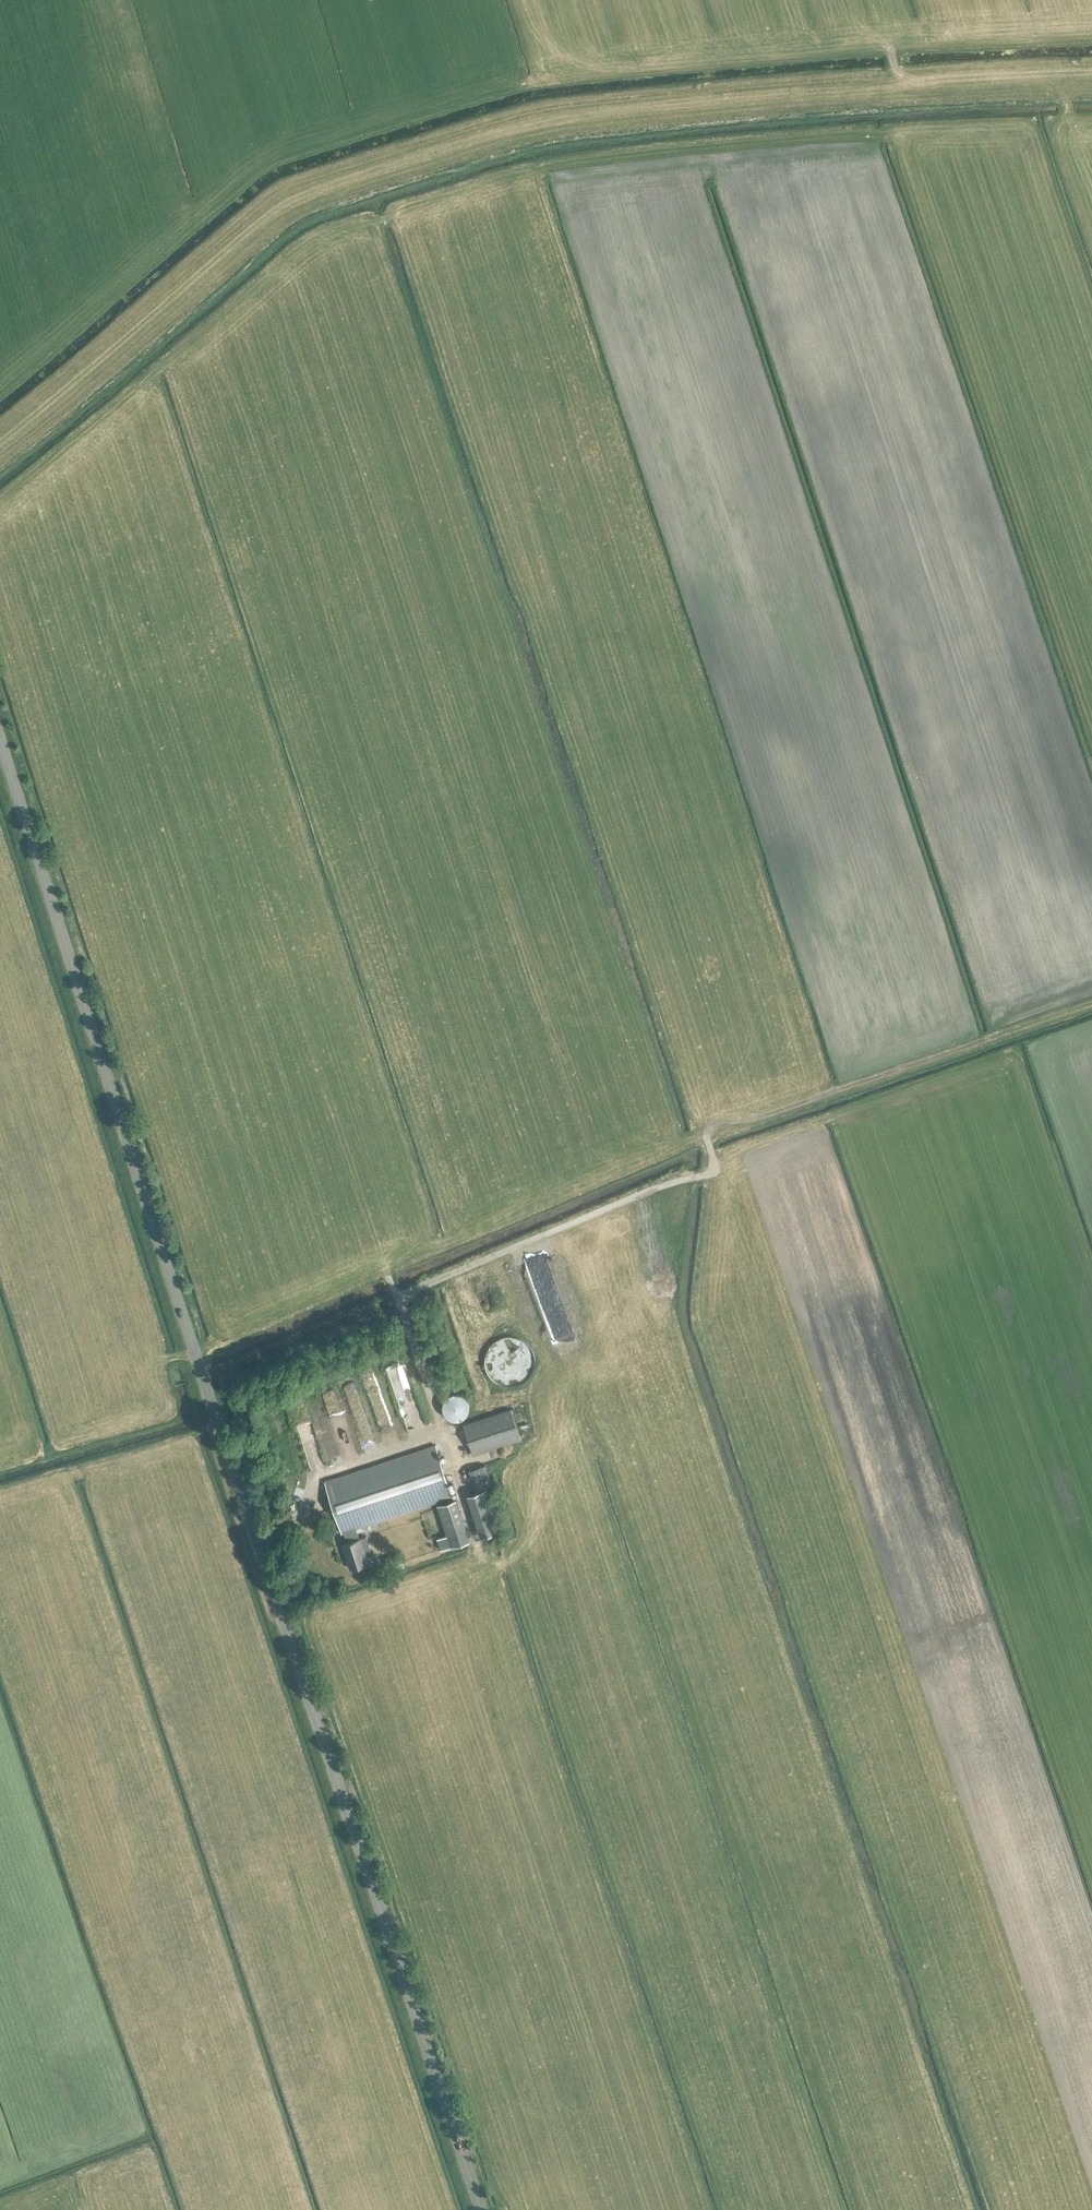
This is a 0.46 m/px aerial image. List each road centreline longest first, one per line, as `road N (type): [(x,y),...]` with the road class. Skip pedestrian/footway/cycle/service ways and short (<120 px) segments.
road 1 (tertiary): [(481,2209),(0,740)]

